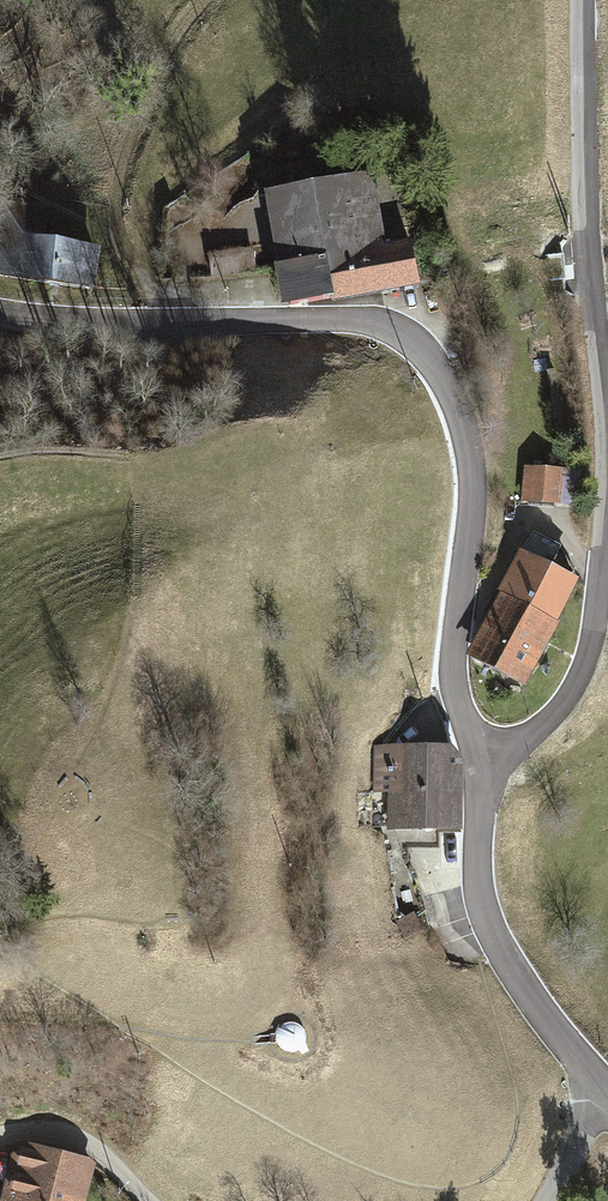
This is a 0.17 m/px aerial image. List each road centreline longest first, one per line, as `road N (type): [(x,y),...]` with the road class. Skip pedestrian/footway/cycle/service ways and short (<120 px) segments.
road 1 (unclassified): [(476,755),(453,675),(471,467),(459,414),(432,364),(394,333),(325,314),(230,321),(0,312)]
road 2 (unclassified): [(607,424),(589,272),(586,0)]
road 3 (track): [(203,0),(159,69),(115,189),(112,225),(125,258),(183,321)]
road 4 (unclassified): [(596,1082),(501,956),(480,892),(485,814),(476,755)]
road 5 (unclassified): [(476,755),(518,747),(572,703),(598,633),(607,519)]
road 6 (residential): [(0,1135),(65,1138),(91,1152),(139,1200)]
road 7 (residential): [(548,1200),(570,1164),(596,1082)]

